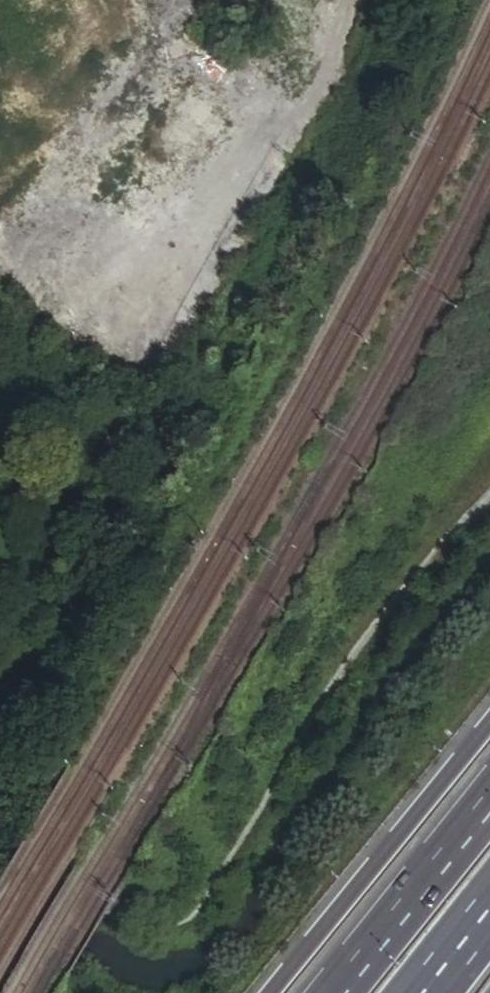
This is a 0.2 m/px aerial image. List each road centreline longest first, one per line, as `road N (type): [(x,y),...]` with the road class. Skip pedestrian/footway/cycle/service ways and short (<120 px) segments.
road 1 (trunk): [(489,723),(269,992)]
road 2 (trunk): [(489,801),(337,992)]

